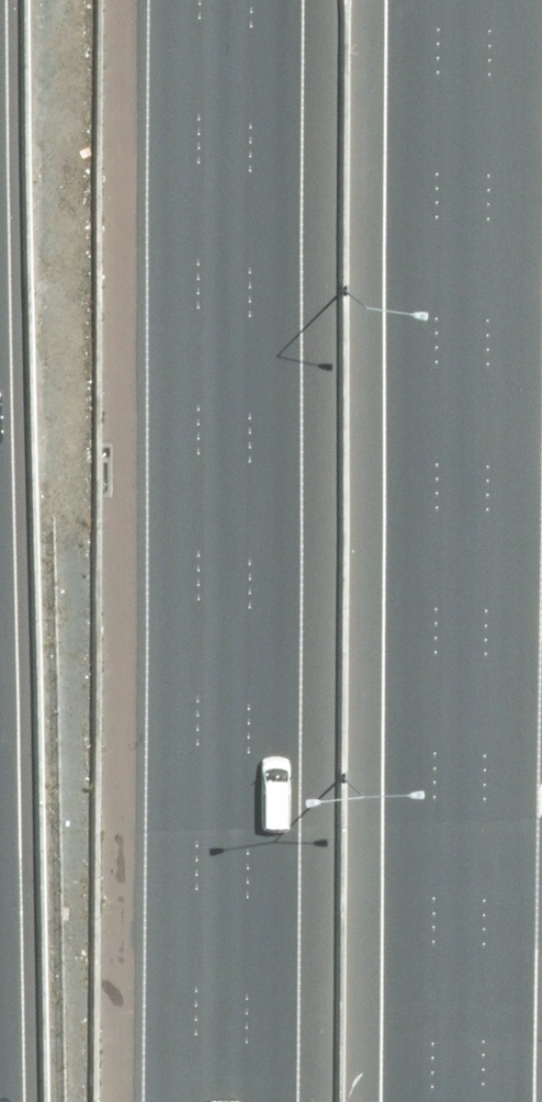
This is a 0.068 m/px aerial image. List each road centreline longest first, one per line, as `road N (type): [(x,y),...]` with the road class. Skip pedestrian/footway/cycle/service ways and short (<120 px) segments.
road 1 (motorway): [(208,1101),(217,0)]
road 2 (motorway): [(454,0),(456,1101)]

